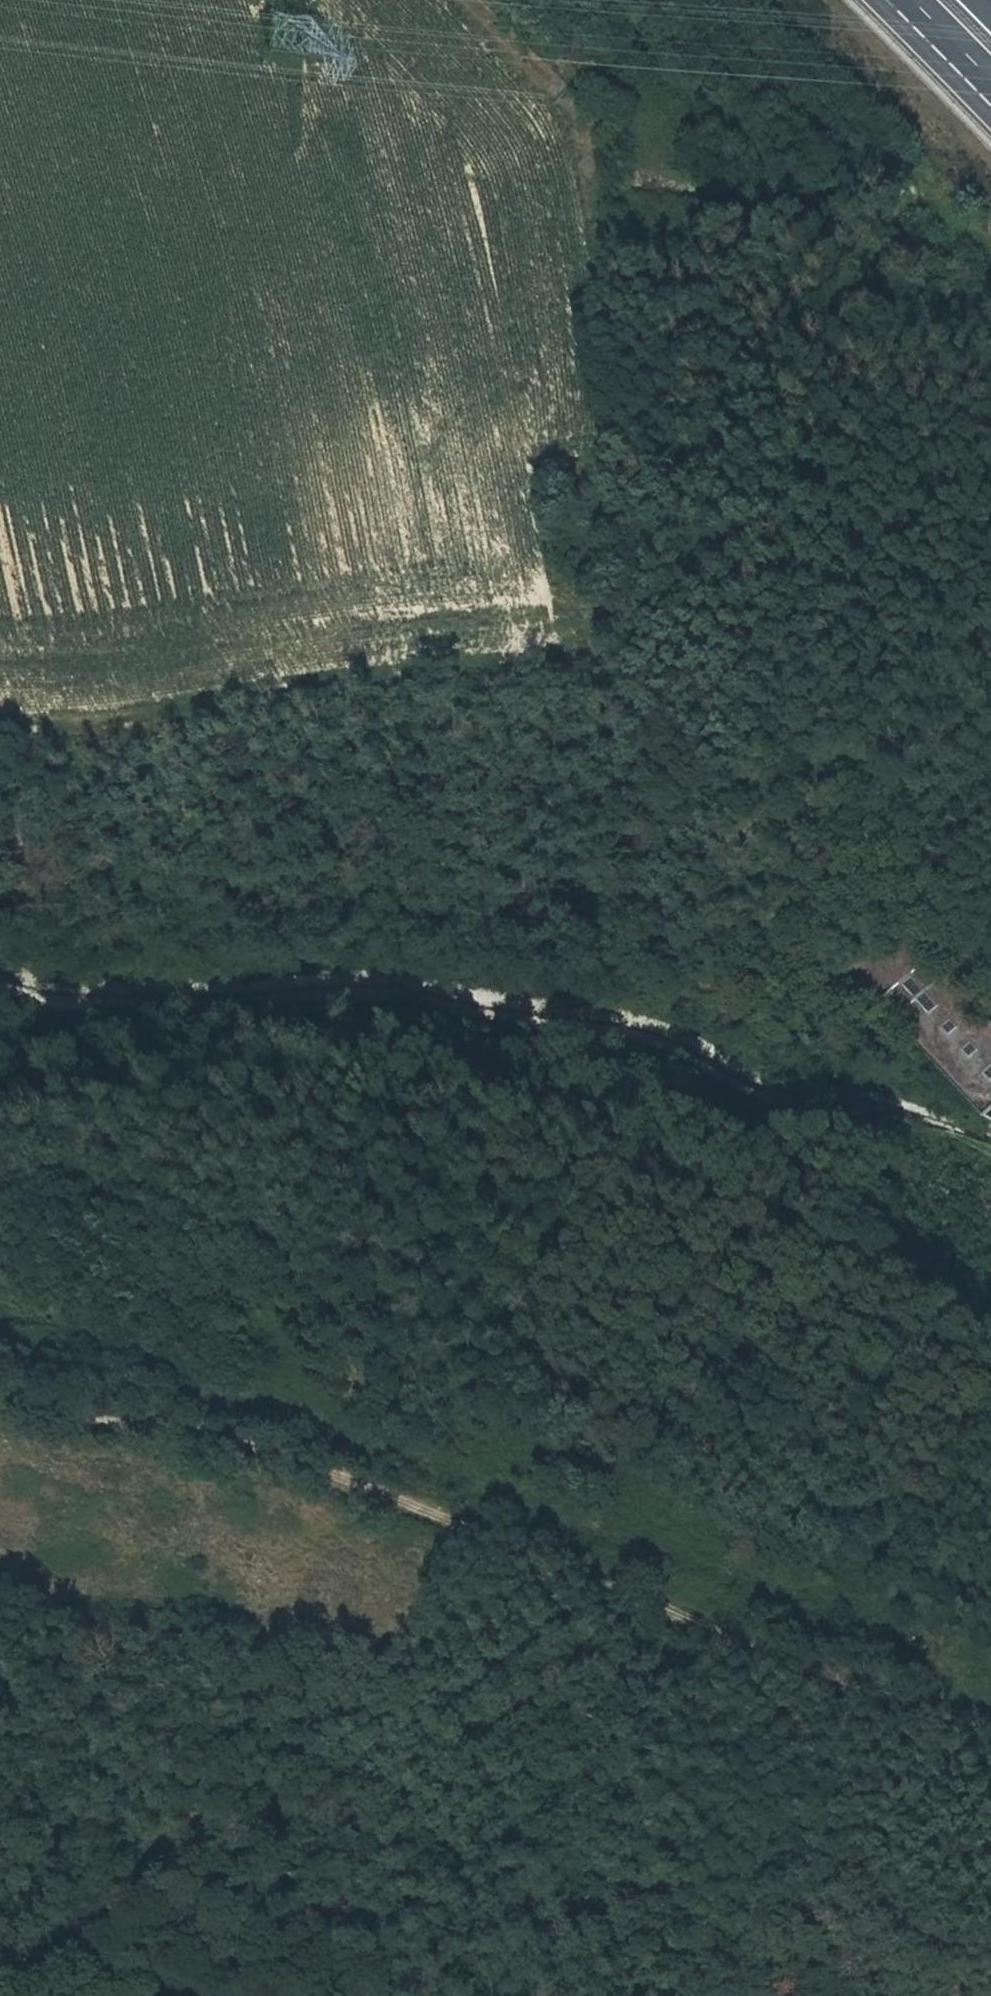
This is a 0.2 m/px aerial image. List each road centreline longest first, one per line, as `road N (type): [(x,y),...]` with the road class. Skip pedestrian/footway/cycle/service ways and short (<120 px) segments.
road 1 (track): [(990,1720),(902,1708),(311,1464),(206,1433),(57,1414),(0,1387)]
road 2 (track): [(0,974),(42,991),(390,983),(647,1028),(753,1078),(840,1090)]
road 3 (motorway): [(900,0),(990,94)]

